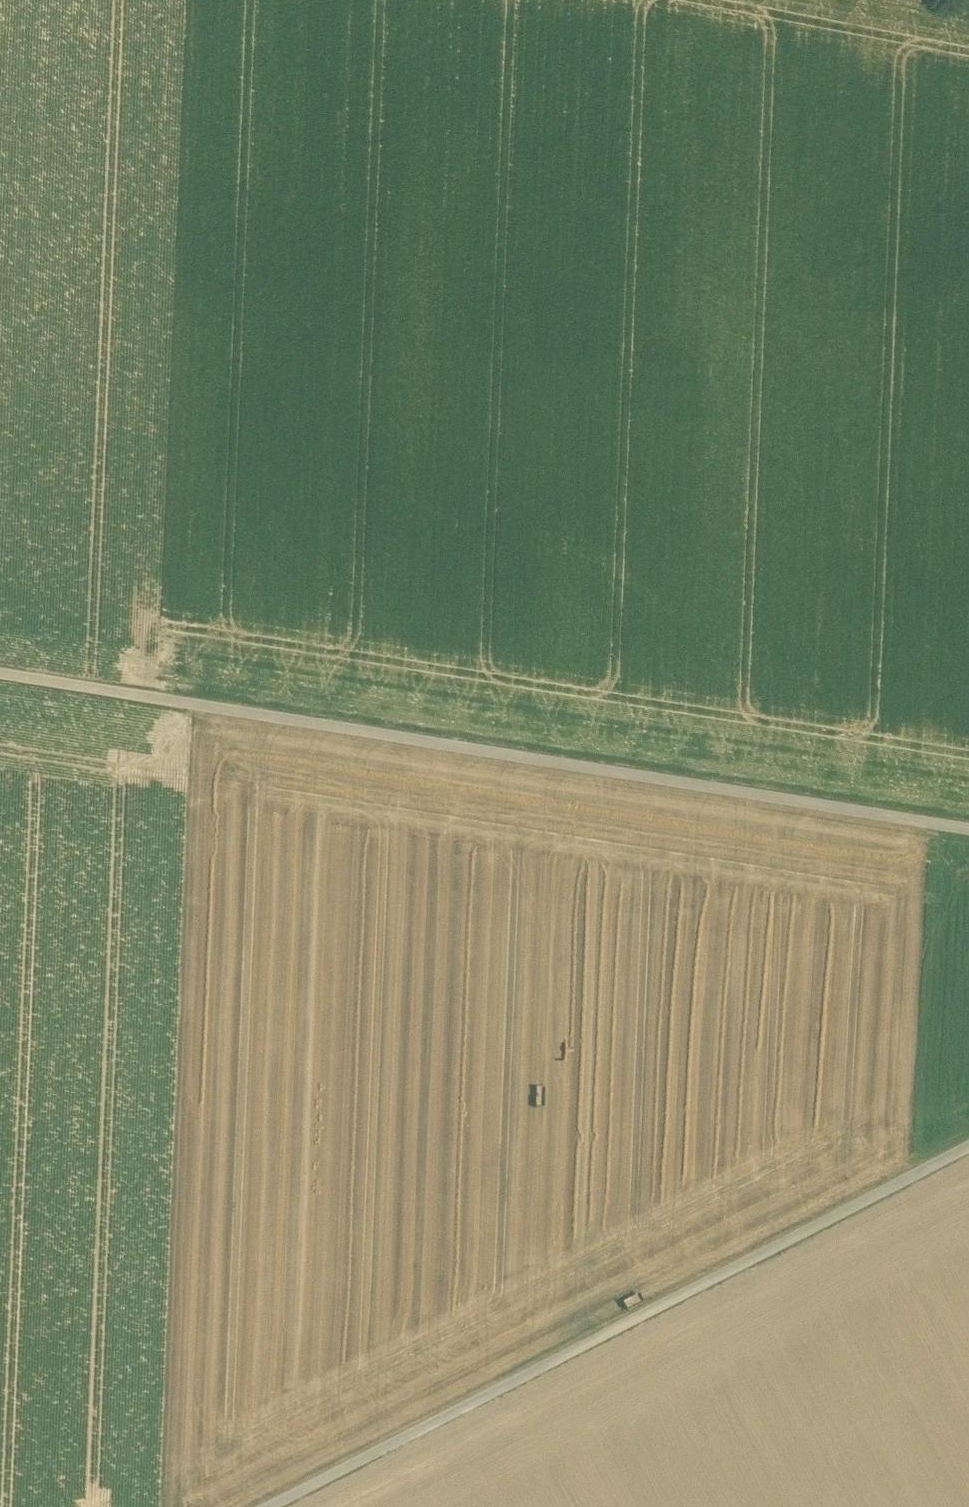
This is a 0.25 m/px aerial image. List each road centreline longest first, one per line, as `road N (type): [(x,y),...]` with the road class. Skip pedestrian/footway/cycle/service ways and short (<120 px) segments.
road 1 (track): [(968,833),(0,675)]
road 2 (track): [(968,1146),(292,1506)]

